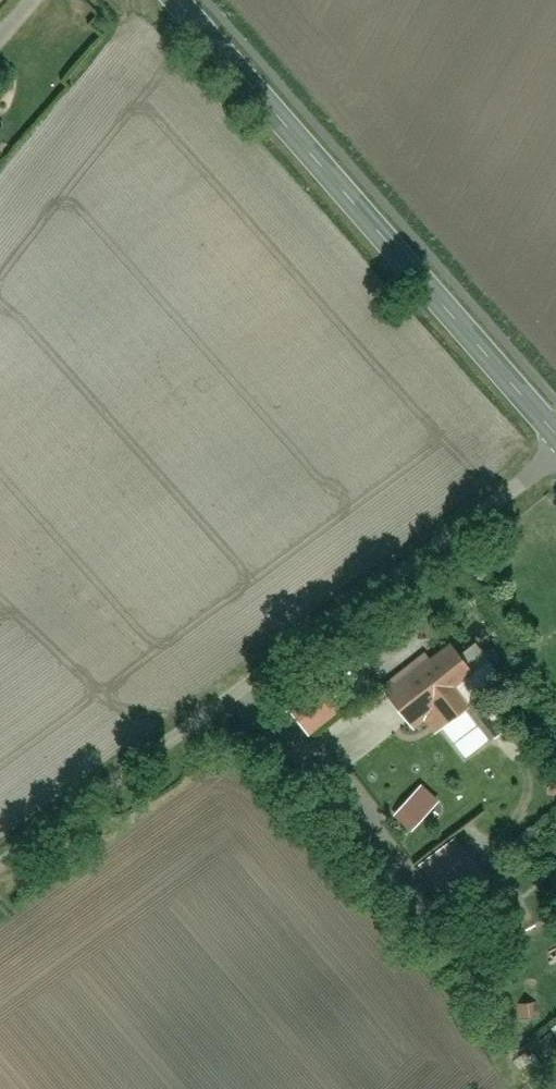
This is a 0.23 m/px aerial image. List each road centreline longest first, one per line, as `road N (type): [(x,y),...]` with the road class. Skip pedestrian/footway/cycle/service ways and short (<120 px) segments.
road 1 (unclassified): [(0,867),(555,454)]
road 2 (tertiary): [(183,0),(555,427)]

